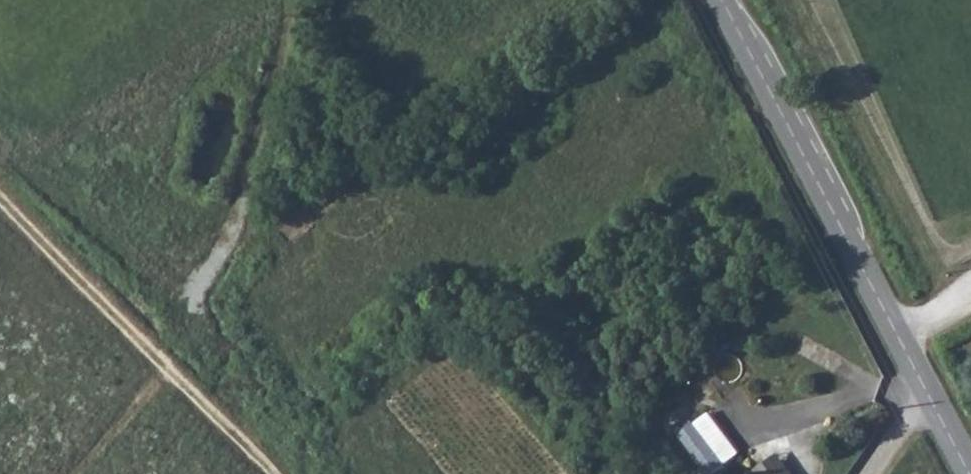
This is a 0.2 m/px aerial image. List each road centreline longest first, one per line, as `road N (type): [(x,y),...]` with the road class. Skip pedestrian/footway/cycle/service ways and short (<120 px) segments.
road 1 (track): [(262,473),(0,203)]
road 2 (tertiary): [(846,238),(721,0)]
road 3 (tertiary): [(968,473),(846,238)]

